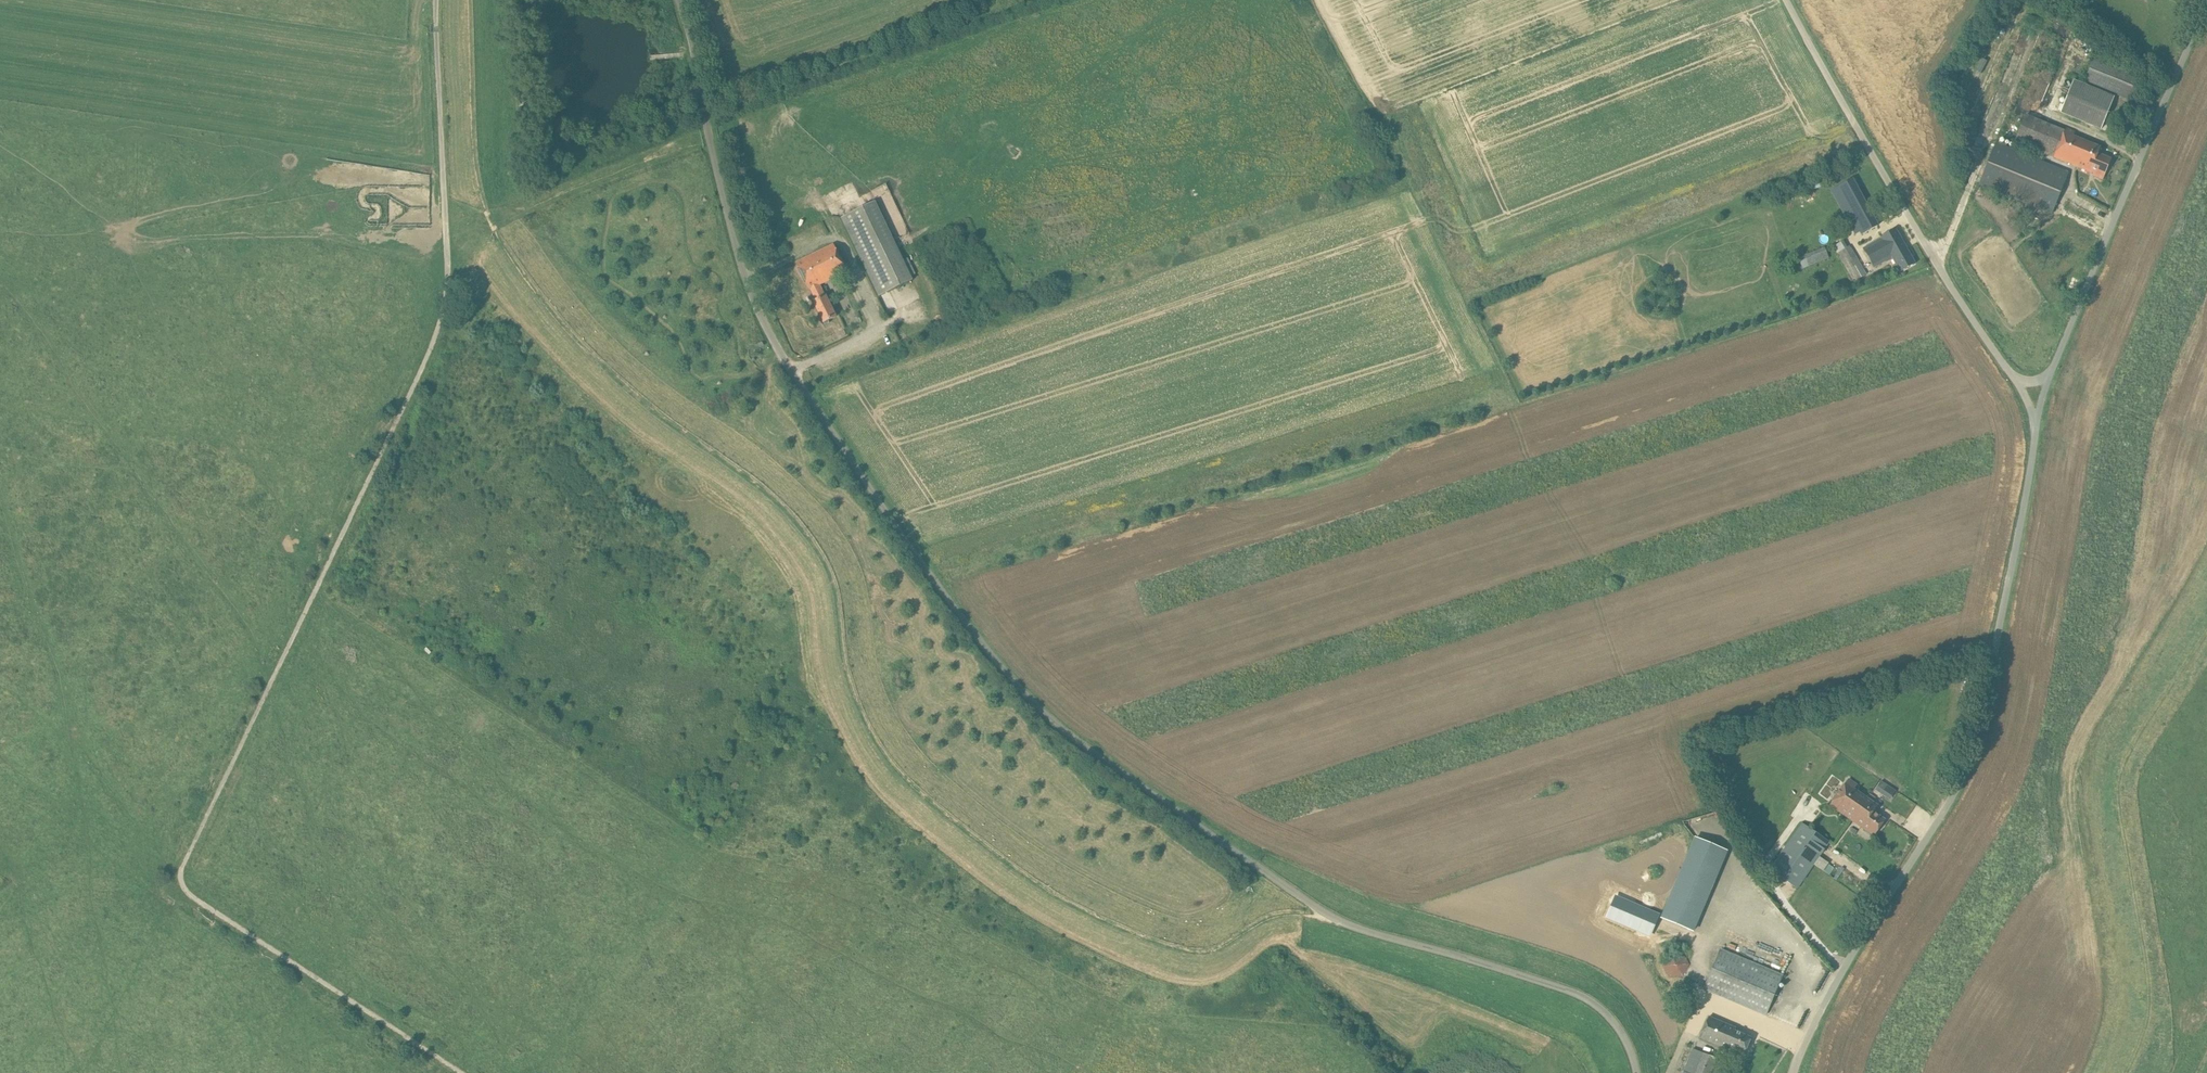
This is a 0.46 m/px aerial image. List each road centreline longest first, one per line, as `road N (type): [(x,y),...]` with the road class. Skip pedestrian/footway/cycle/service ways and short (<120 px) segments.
road 1 (unclassified): [(1636,1072),(1619,1030),(1585,998),(1328,914),(1074,738),(1014,682),(900,531),(767,327),(739,255),(679,0)]
road 2 (unclassified): [(462,1072),(195,899),(180,879),(443,308),(436,0)]
road 3 (unclassified): [(1794,1072),(1823,1005),(1971,757),(2036,420)]
road 4 (unclassified): [(2014,379),(1918,234),(1786,0)]
road 5 (unclassified): [(2049,375),(2206,6)]

